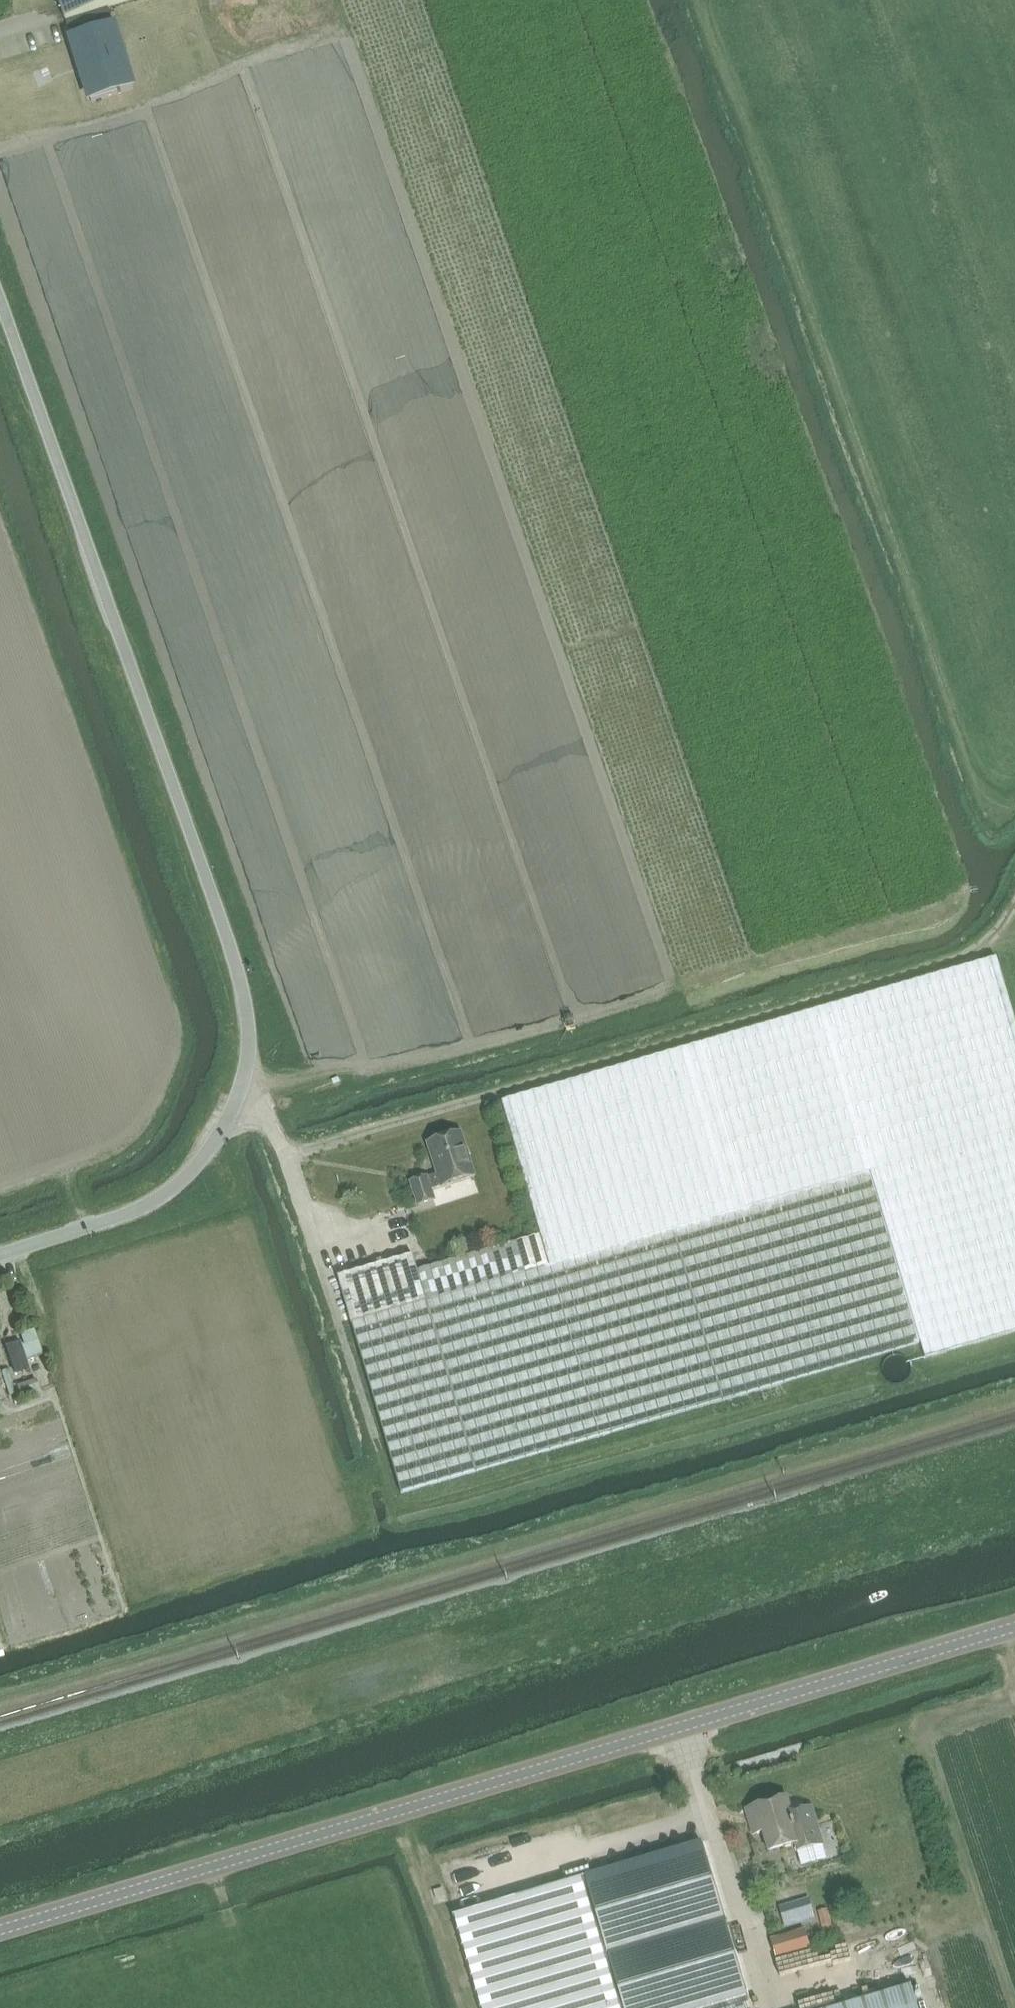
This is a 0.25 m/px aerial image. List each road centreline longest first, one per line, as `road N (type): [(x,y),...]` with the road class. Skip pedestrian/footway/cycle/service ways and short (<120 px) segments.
road 1 (unclassified): [(0,1254),(147,1208),(193,1173),(223,1136),(248,1046),(237,969),(0,297)]
road 2 (tertiary): [(0,1934),(1014,1632)]

